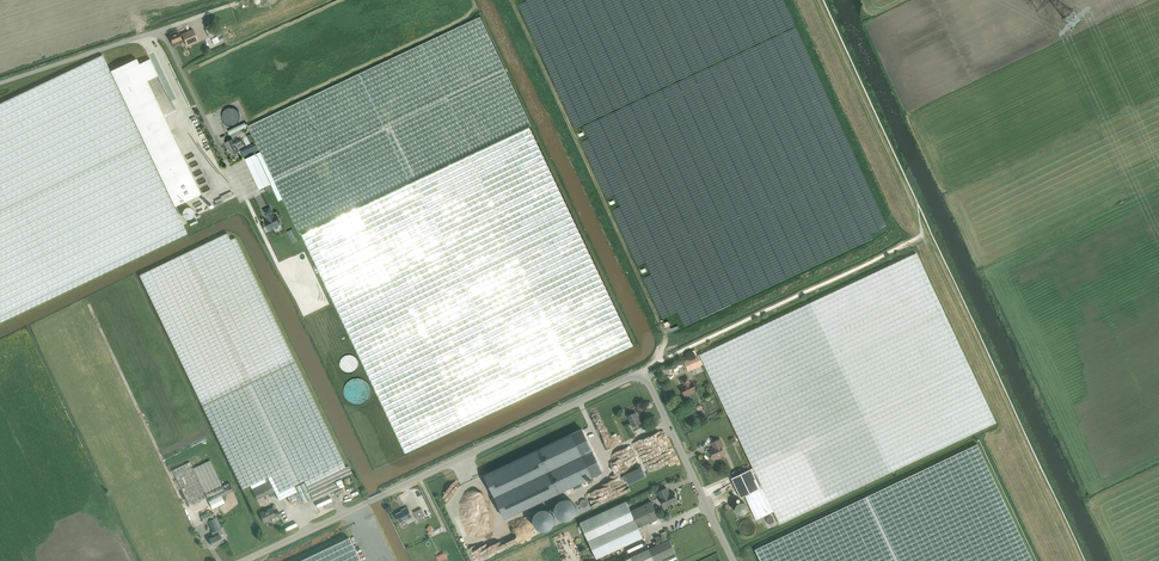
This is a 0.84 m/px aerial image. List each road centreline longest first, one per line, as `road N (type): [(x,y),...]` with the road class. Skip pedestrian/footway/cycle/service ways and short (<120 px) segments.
road 1 (unclassified): [(241,560),(643,372)]
road 2 (unclassified): [(0,82),(159,34),(226,161)]
road 3 (unclassified): [(731,560),(643,372)]

